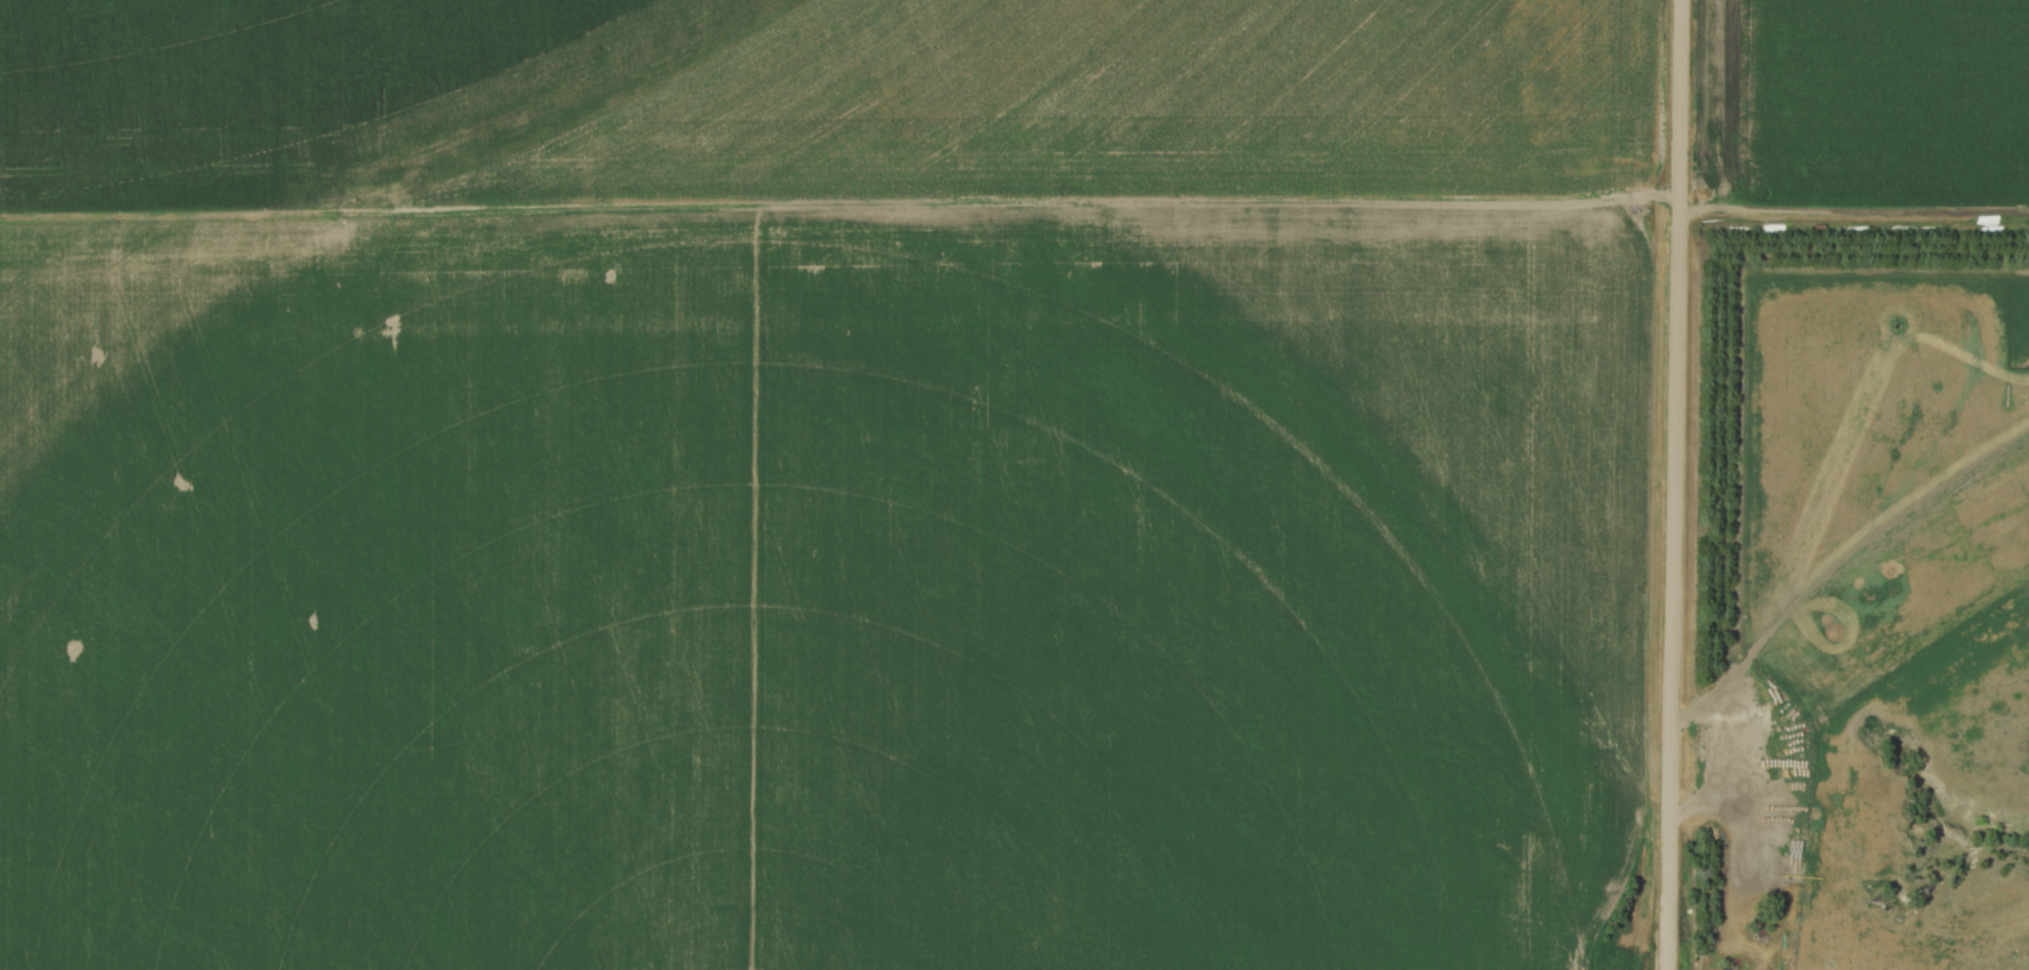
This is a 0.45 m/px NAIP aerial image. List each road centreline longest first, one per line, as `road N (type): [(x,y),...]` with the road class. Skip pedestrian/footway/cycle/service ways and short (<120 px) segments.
road 1 (tertiary): [(1681,0),(1667,969)]

